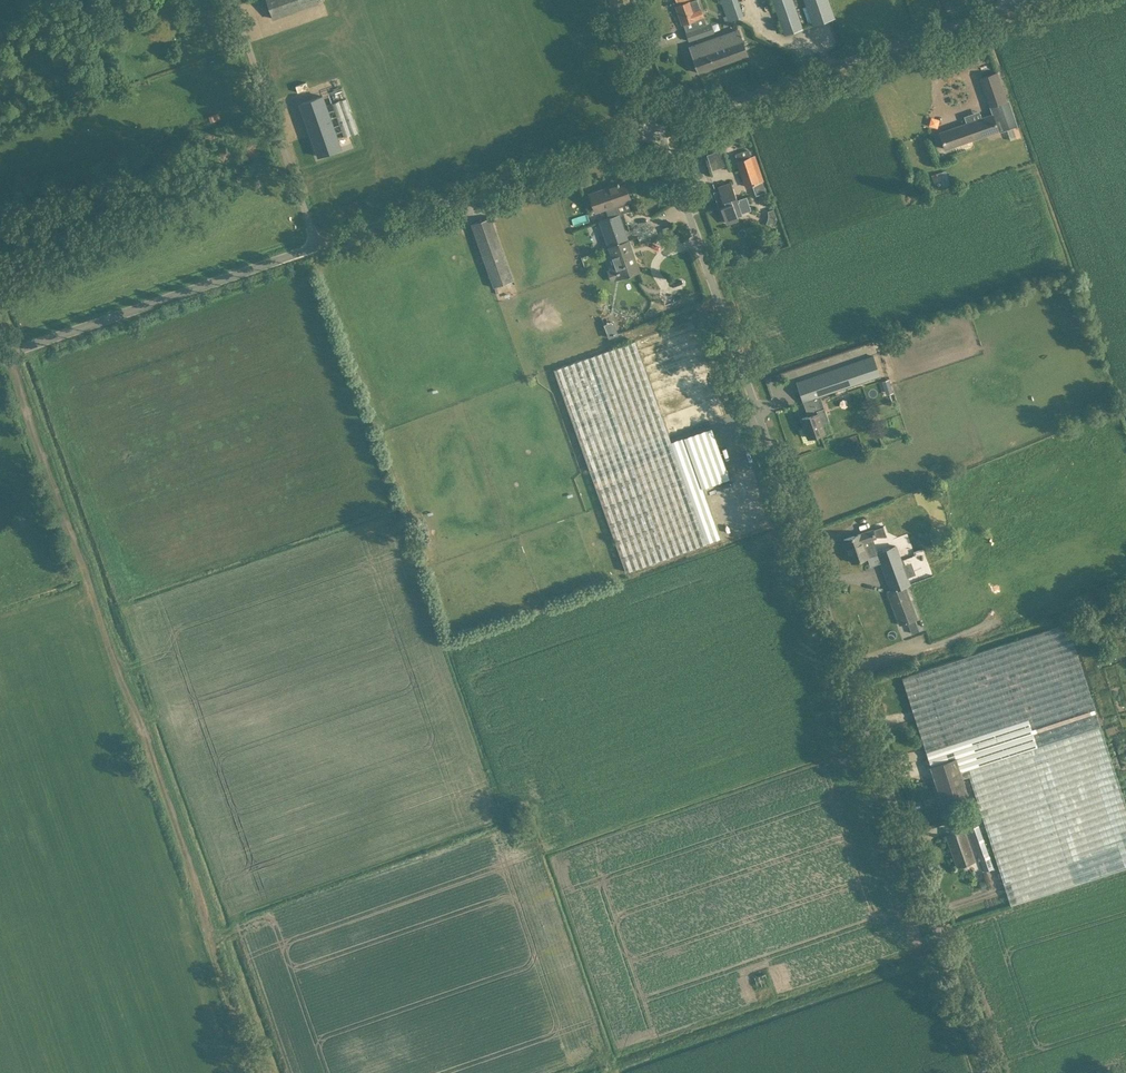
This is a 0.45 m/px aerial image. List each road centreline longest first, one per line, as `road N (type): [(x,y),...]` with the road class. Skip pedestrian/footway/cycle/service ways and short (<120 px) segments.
road 1 (unclassified): [(980,1072),(654,126)]
road 2 (track): [(257,1072),(12,353)]
road 3 (unclassified): [(654,126),(1023,0)]
road 4 (unclassified): [(317,245),(654,126)]
road 5 (unclassified): [(0,357),(317,245)]
road 6 (unclassified): [(317,245),(245,34)]
road 7 (unclassified): [(654,126),(612,0)]

